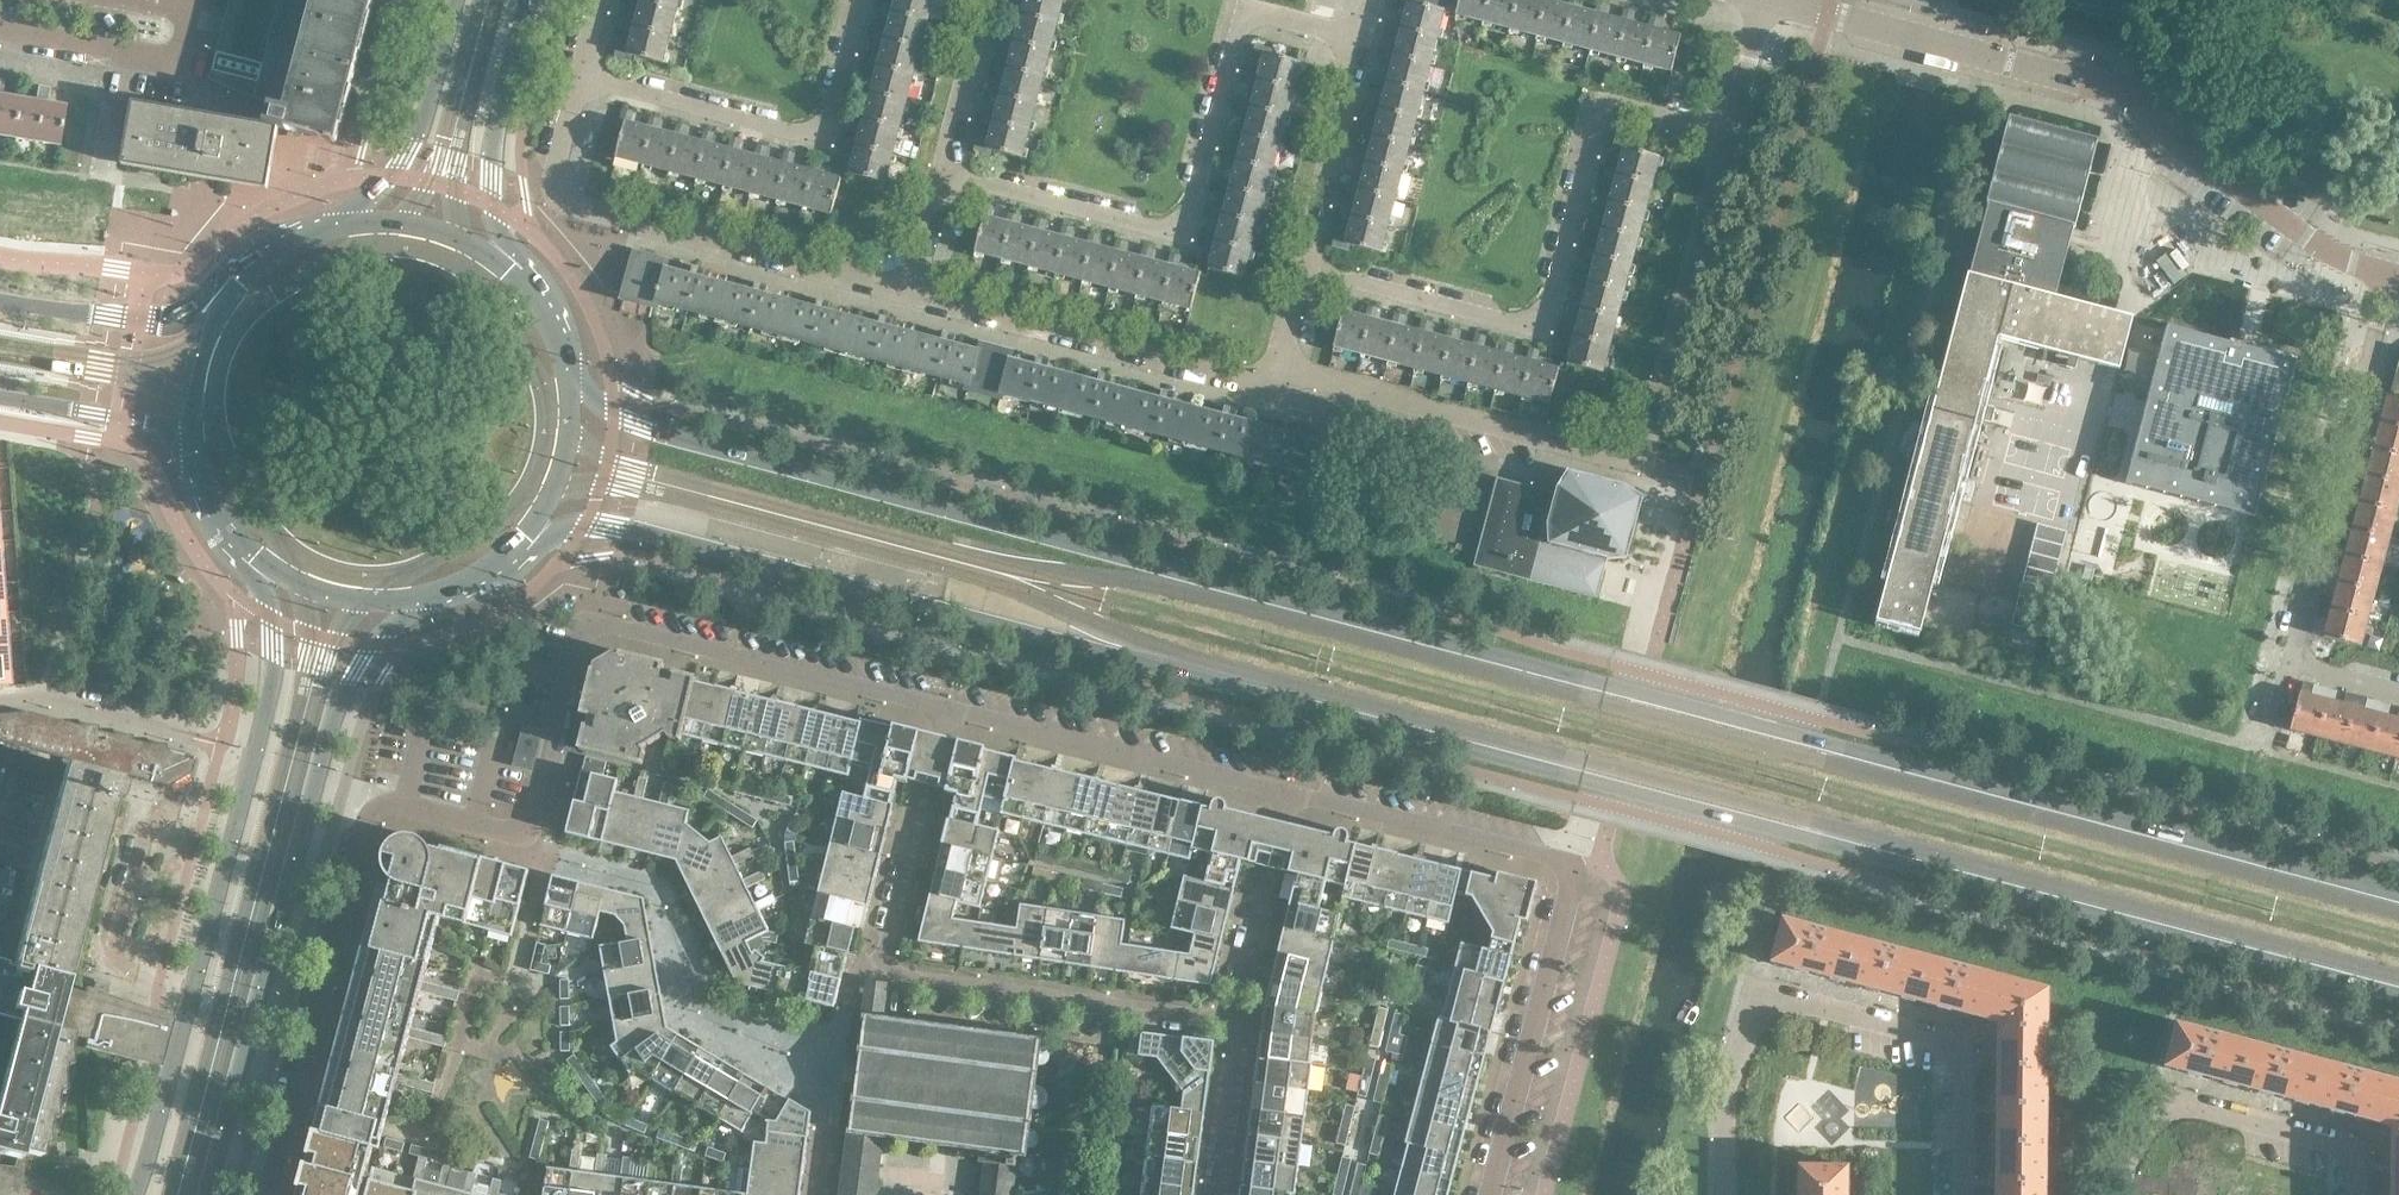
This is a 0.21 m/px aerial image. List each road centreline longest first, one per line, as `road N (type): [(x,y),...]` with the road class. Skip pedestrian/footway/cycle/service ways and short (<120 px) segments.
road 1 (secondary): [(522,548),(574,525),(613,524),(2398,995)]
road 2 (secondary): [(2398,899),(633,427),(573,381)]
road 3 (residential): [(941,711),(585,620),(527,829),(405,802),(367,821),(274,1194)]
road 4 (secondary): [(238,552),(268,606),(274,649),(144,1194)]
road 5 (secondary): [(209,1194),(317,777),(347,685),(396,608)]
road 6 (residential): [(1488,1194),(1567,883),(1553,870),(1287,803)]
road 7 (residential): [(1304,270),(1544,327),(1609,108),(1727,143)]
road 8 (residential): [(943,177),(1168,231),(1189,223),(1244,19),(1257,10),(1367,38)]
road 9 (residential): [(1728,1194),(1740,1053),(1767,1001),(1794,994),(1951,1051),(1962,1068),(1960,1194)]
road 10 (residential): [(913,294),(570,203),(553,168),(580,74)]
road 11 (unclassified): [(2283,657),(2386,275)]
road 12 (residential): [(580,74),(806,142),(820,138),(861,0)]
road 13 (residential): [(1278,367),(1249,381),(913,294)]
road 14 (residential): [(1641,462),(1278,367)]
road 15 (residential): [(1242,1024),(880,963)]
road 16 (residential): [(1287,803),(941,711)]
road 17 (residential): [(2122,1194),(2122,1168),(2154,1117),(2198,1103),(2342,1143),(2357,1166),(2357,1194)]
road 18 (residential): [(1641,462),(1727,143)]
road 19 (residential): [(2386,275),(2328,253),(2159,134),(2135,101)]
road 20 (secondary): [(522,271),(488,179),(528,0)]
road 21 (residential): [(2135,101),(1863,29)]
road 22 (tertiary): [(241,266),(168,320),(0,301)]
road 23 (secondary): [(457,0),(416,138),(390,177),(341,221)]
road 24 (residential): [(819,1194),(849,1012),(858,977),(880,963)]
road 25 (residential): [(1304,270),(1367,38)]
road 26 (residential): [(0,25),(174,57),(193,0)]
road 27 (residential): [(1242,1024),(1287,803)]
road 28 (tertiary): [(0,398),(149,423),(192,439)]
road 29 (secondary): [(522,271),(458,236),(409,221),(341,221)]
road 30 (residential): [(943,177),(989,0)]
road 31 (secondary): [(241,266),(201,359),(192,439)]
road 32 (secondary): [(522,548),(554,489),(573,430),(573,381)]
road 33 (residential): [(880,963),(922,792)]
road 34 (residential): [(1221,1194),(1242,1024)]
road 35 (secondary): [(238,552),(303,592),(396,608)]
road 36 (residential): [(1727,143),(1765,2)]
road 37 (secondary): [(396,608),(455,592),(522,548)]
road 38 (secondary): [(192,439),(203,498),(238,552)]
road 39 (secondary): [(573,381),(553,314),(522,271)]
road 40 (residential): [(913,294),(943,177)]

